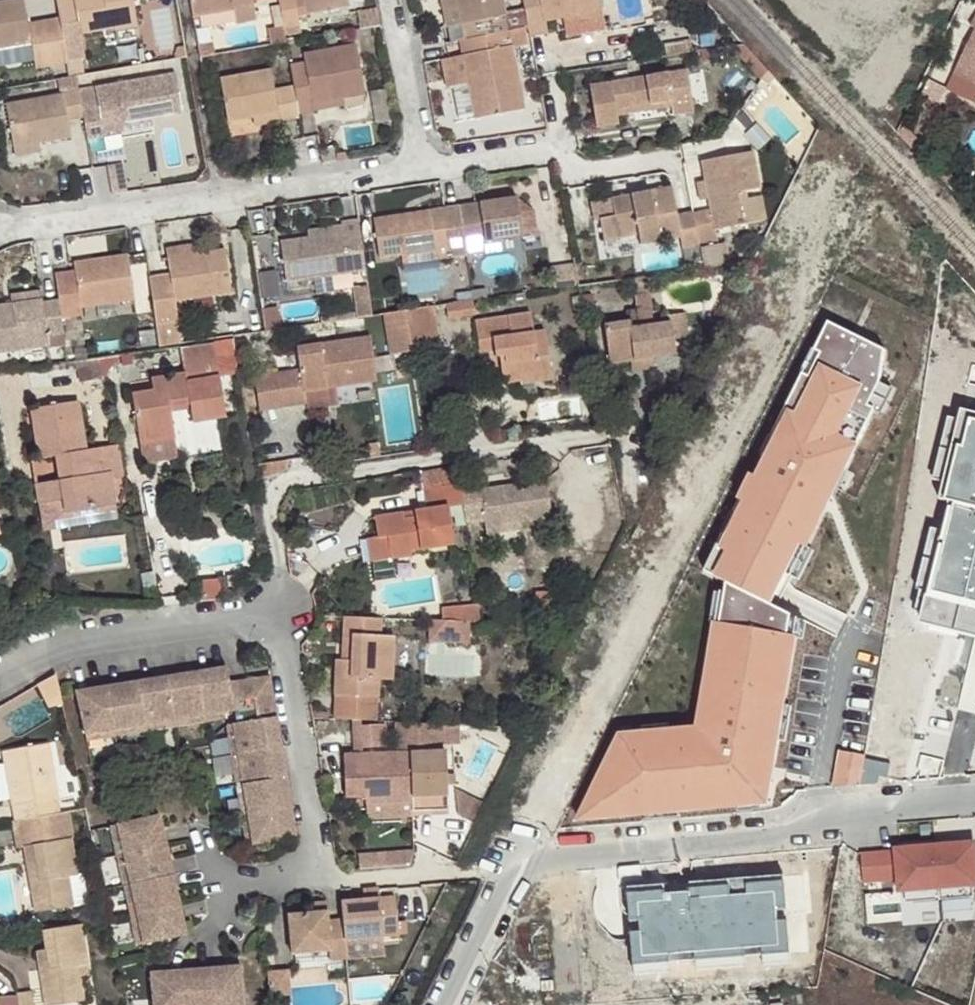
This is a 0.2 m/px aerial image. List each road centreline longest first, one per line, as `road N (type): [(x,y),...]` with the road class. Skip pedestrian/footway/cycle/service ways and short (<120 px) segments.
road 1 (residential): [(273,621),(254,485),(605,440)]
road 2 (residential): [(512,866),(804,833),(855,809),(974,799)]
road 3 (residential): [(422,158),(0,230)]
road 4 (residential): [(679,159),(569,175),(561,135),(422,158)]
road 5 (residential): [(0,672),(81,636),(273,621)]
road 6 (residential): [(273,621),(314,883)]
road 7 (residential): [(314,883),(201,892),(187,841)]
road 8 (residential): [(388,0),(422,158)]
road 9 (residential): [(512,866),(443,1004)]
road 10 (residential): [(314,883),(454,871)]

